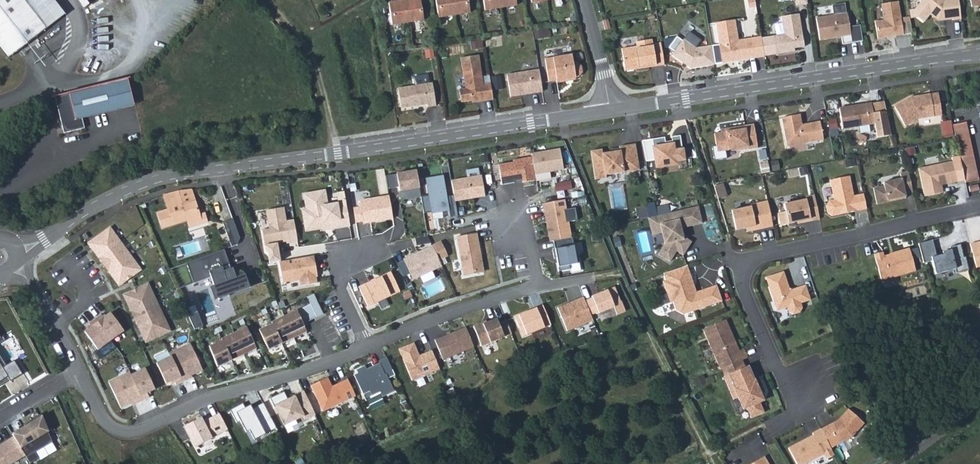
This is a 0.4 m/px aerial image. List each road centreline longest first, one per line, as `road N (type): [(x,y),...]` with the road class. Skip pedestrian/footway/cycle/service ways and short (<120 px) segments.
road 1 (residential): [(16,251),(119,193),(180,174),(611,110)]
road 2 (residential): [(773,431),(796,416),(742,286),(754,257),(979,206)]
road 3 (residential): [(611,110),(979,54)]
road 4 (residential): [(79,369),(99,412),(124,433),(367,346)]
road 5 (residential): [(367,346),(539,284)]
road 6 (residential): [(15,264),(79,369)]

